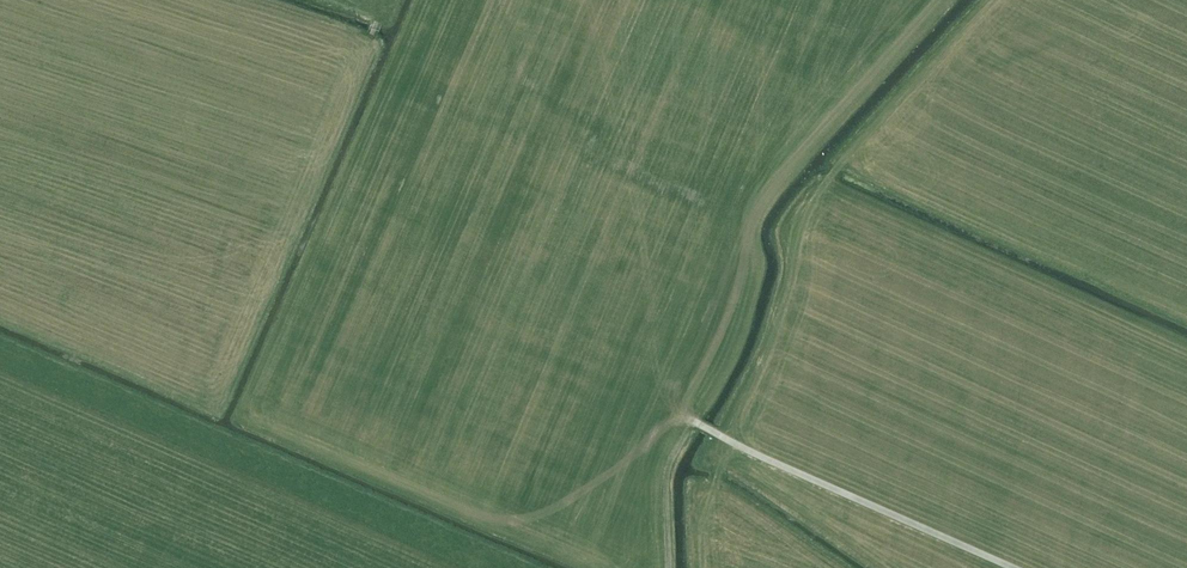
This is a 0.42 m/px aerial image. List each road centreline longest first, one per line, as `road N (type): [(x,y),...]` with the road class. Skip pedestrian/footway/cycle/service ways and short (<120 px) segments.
road 1 (track): [(946,0),(755,204),(675,410),(764,462),(1006,567)]

